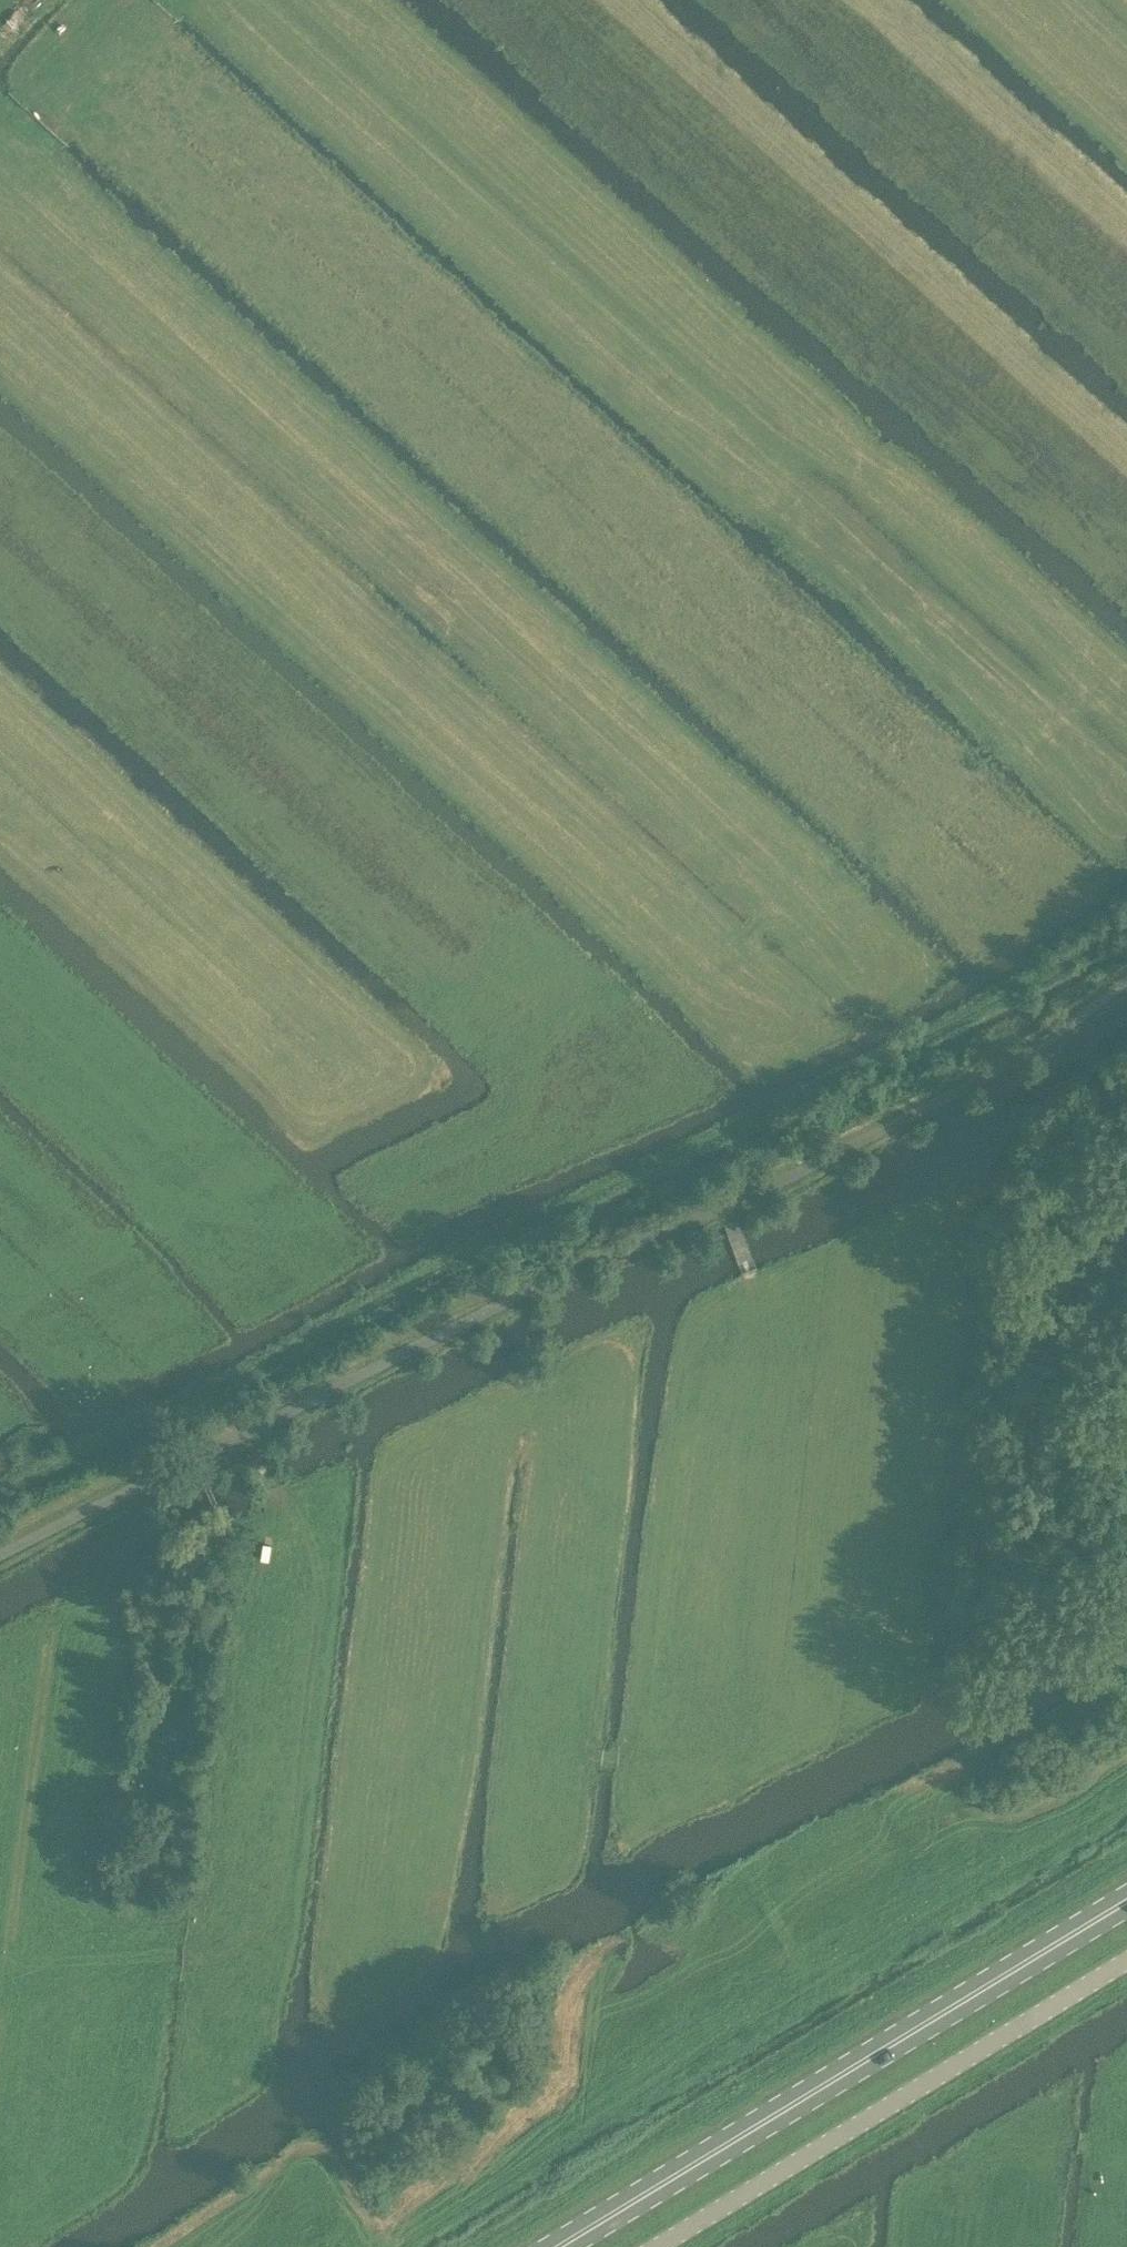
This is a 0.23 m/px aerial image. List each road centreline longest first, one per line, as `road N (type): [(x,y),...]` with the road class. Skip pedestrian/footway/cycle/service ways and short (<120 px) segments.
road 1 (primary): [(558,2246),(1126,1901)]
road 2 (unclassified): [(650,2246),(1126,1957)]

